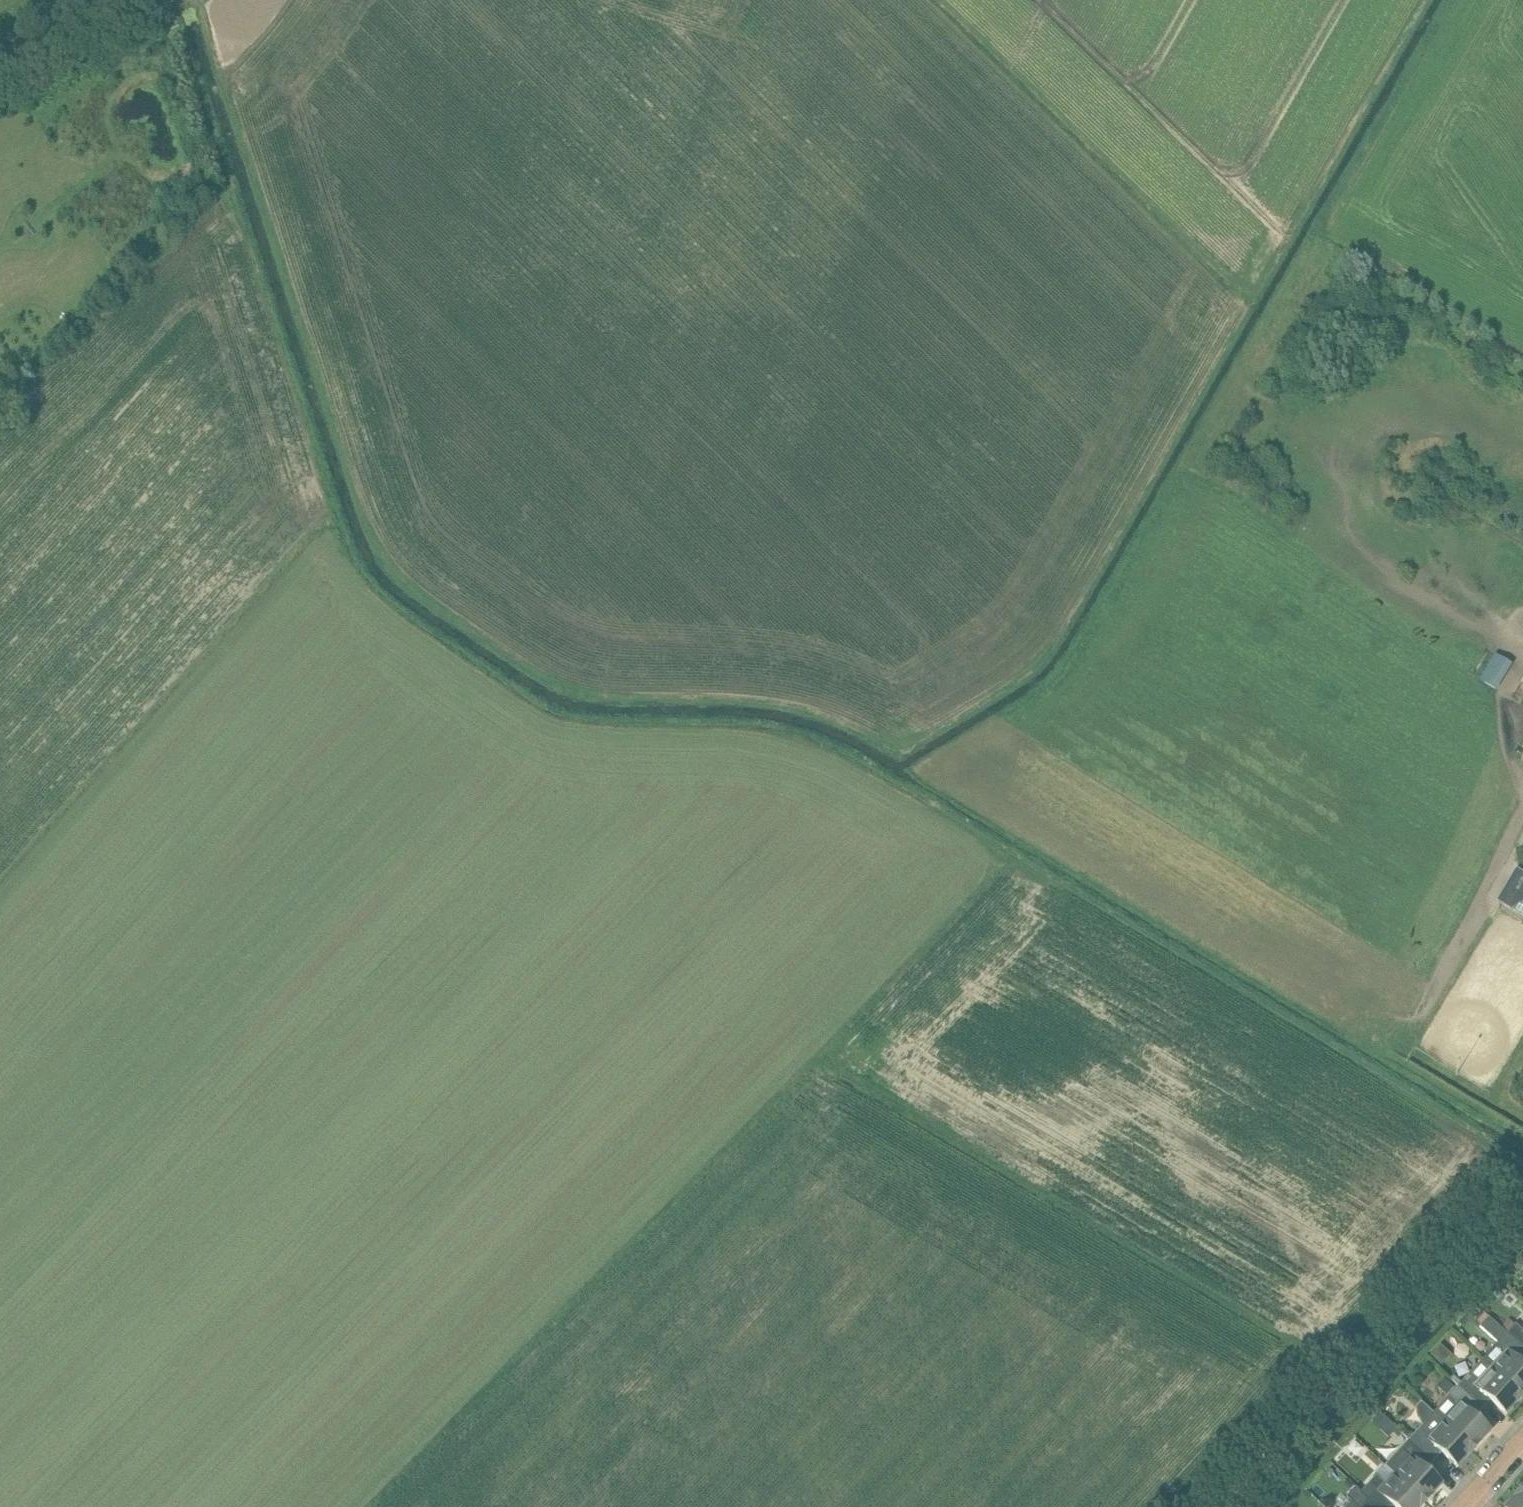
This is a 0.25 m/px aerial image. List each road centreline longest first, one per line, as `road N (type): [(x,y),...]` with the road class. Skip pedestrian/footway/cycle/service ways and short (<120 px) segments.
road 1 (unclassified): [(1216,1506),(1522,1179)]
road 2 (unclassified): [(0,68),(135,0)]

